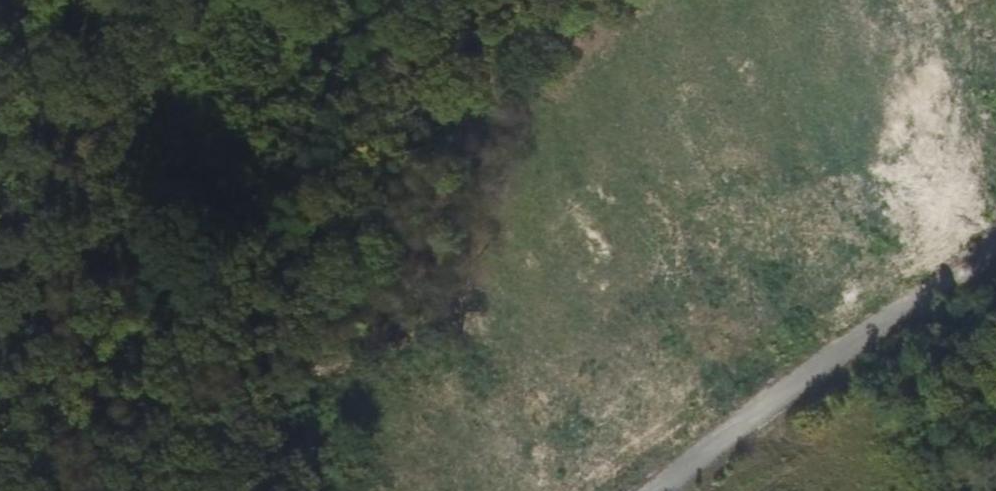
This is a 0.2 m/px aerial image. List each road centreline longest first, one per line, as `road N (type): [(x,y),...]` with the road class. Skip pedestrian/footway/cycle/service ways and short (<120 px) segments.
road 1 (track): [(126,490),(160,407),(292,180),(370,0)]
road 2 (track): [(995,208),(660,490)]

